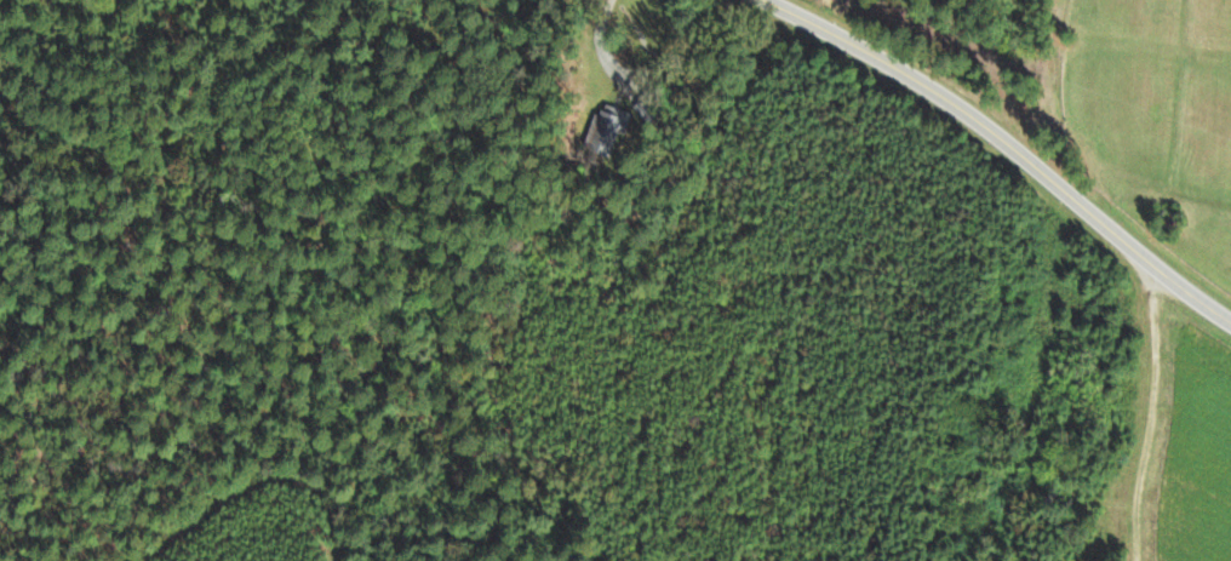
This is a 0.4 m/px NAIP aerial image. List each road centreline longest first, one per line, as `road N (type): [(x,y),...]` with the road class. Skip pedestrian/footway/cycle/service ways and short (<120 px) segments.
road 1 (secondary): [(762,0),(940,91),(1230,322)]

